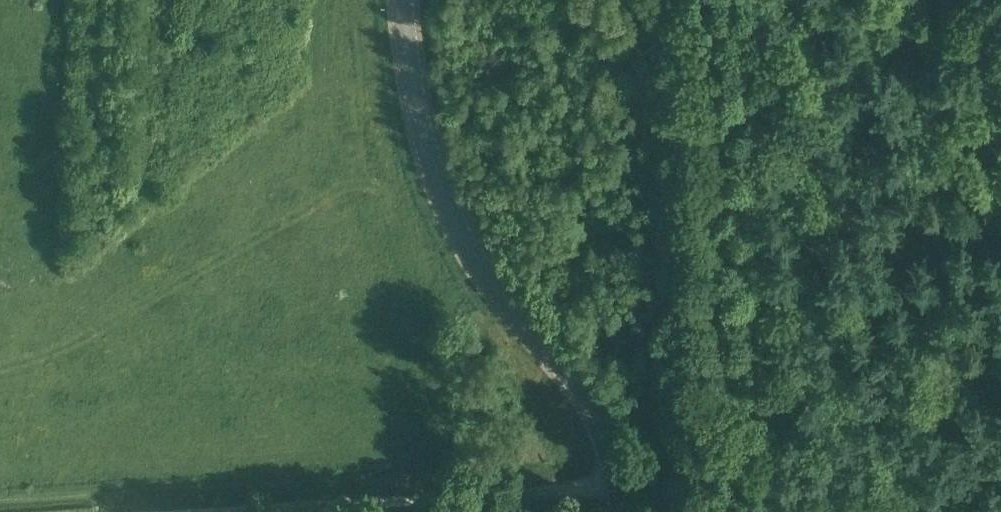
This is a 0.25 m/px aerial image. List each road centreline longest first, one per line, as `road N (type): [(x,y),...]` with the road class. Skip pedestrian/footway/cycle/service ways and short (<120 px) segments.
road 1 (track): [(0,511),(772,471),(843,483),(951,480),(1000,453)]
road 2 (secondary): [(628,511),(628,479),(612,432),(489,279),(447,206),(425,138),(403,0)]

